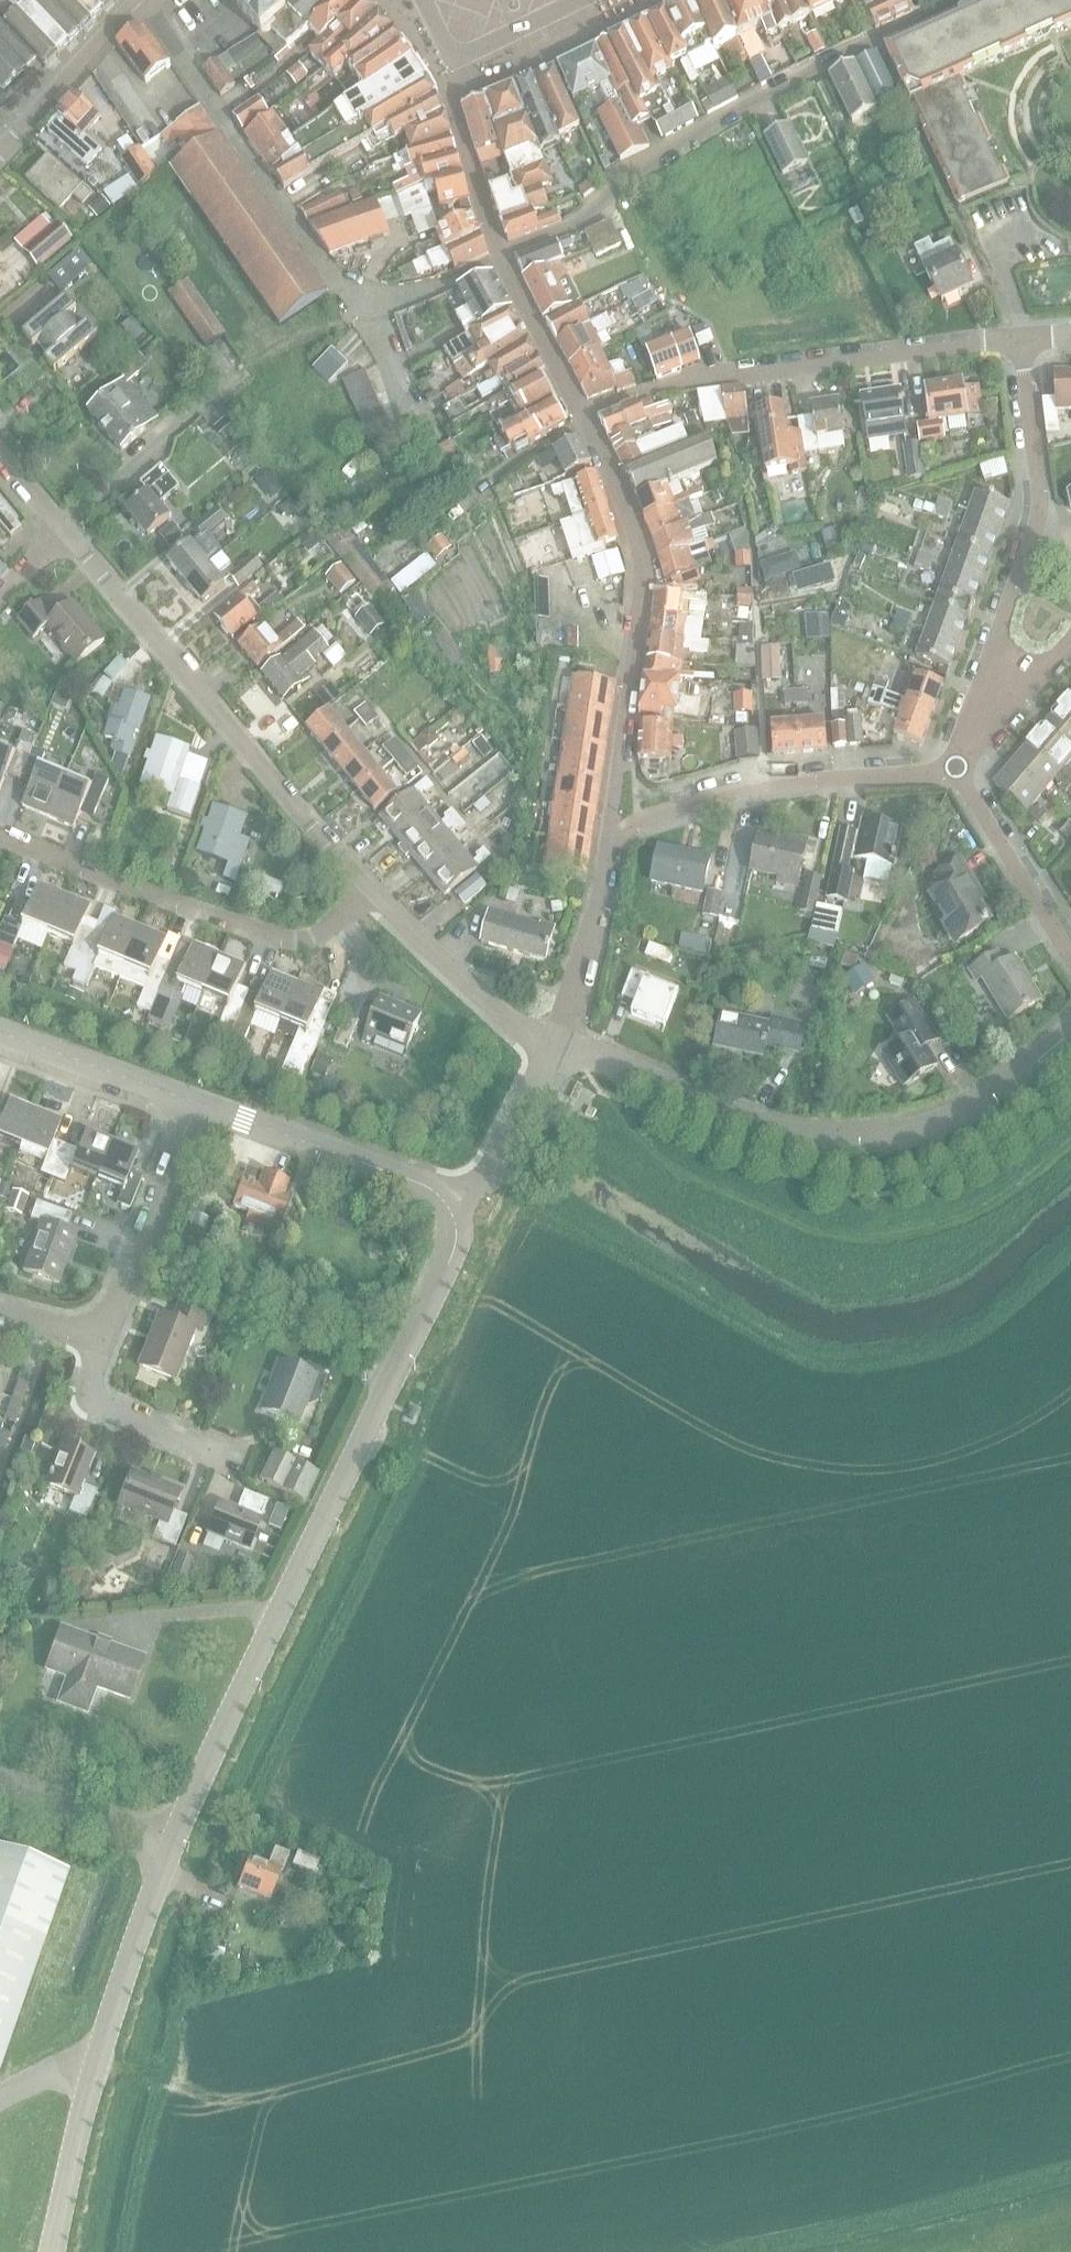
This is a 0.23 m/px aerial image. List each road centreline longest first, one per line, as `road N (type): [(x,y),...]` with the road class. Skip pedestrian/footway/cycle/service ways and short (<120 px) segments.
road 1 (residential): [(175,1836),(454,1242),(458,1197)]
road 2 (residential): [(561,1043),(782,1133),(821,1140),(942,1126),(1070,1026)]
road 3 (residential): [(501,252),(576,224),(737,109),(957,0)]
road 4 (residential): [(370,892),(66,528)]
road 5 (residential): [(584,418),(691,378),(1017,335)]
road 6 (residential): [(584,418),(644,576),(611,844)]
road 7 (residential): [(50,2251),(99,2039),(175,1836)]
road 8 (residential): [(370,892),(339,919),(285,935),(88,871),(0,833)]
road 9 (residential): [(364,303),(346,293),(149,0)]
road 10 (residential): [(611,844),(637,821),(759,787),(955,770)]
road 11 (residential): [(998,684),(998,635),(1040,494),(1017,335)]
road 12 (residential): [(458,1197),(189,1100)]
road 13 (residential): [(100,1340),(189,1100)]
road 14 (residential): [(561,1043),(518,1025),(370,892)]
road 15 (residential): [(955,770),(1070,960)]
road 16 (residential): [(242,1460),(98,1403),(89,1383),(100,1340)]
road 17 (residential): [(0,156),(142,0)]
road 18 (residential): [(611,844),(561,1043)]
road 19 (residential): [(454,60),(450,102),(501,252)]
road 20 (residential): [(189,1100),(0,1035)]
road 21 (residential): [(458,1197),(502,1167),(561,1043)]
road 22 (residential): [(501,252),(584,418)]
road 23 (residential): [(175,1836),(0,1778)]
road 24 (residential): [(428,449),(364,303)]
road 25 (residential): [(1017,335),(981,258),(1037,221)]
road 26 (residential): [(364,303),(382,305),(501,252)]
road 27 (residential): [(454,60),(577,0)]

